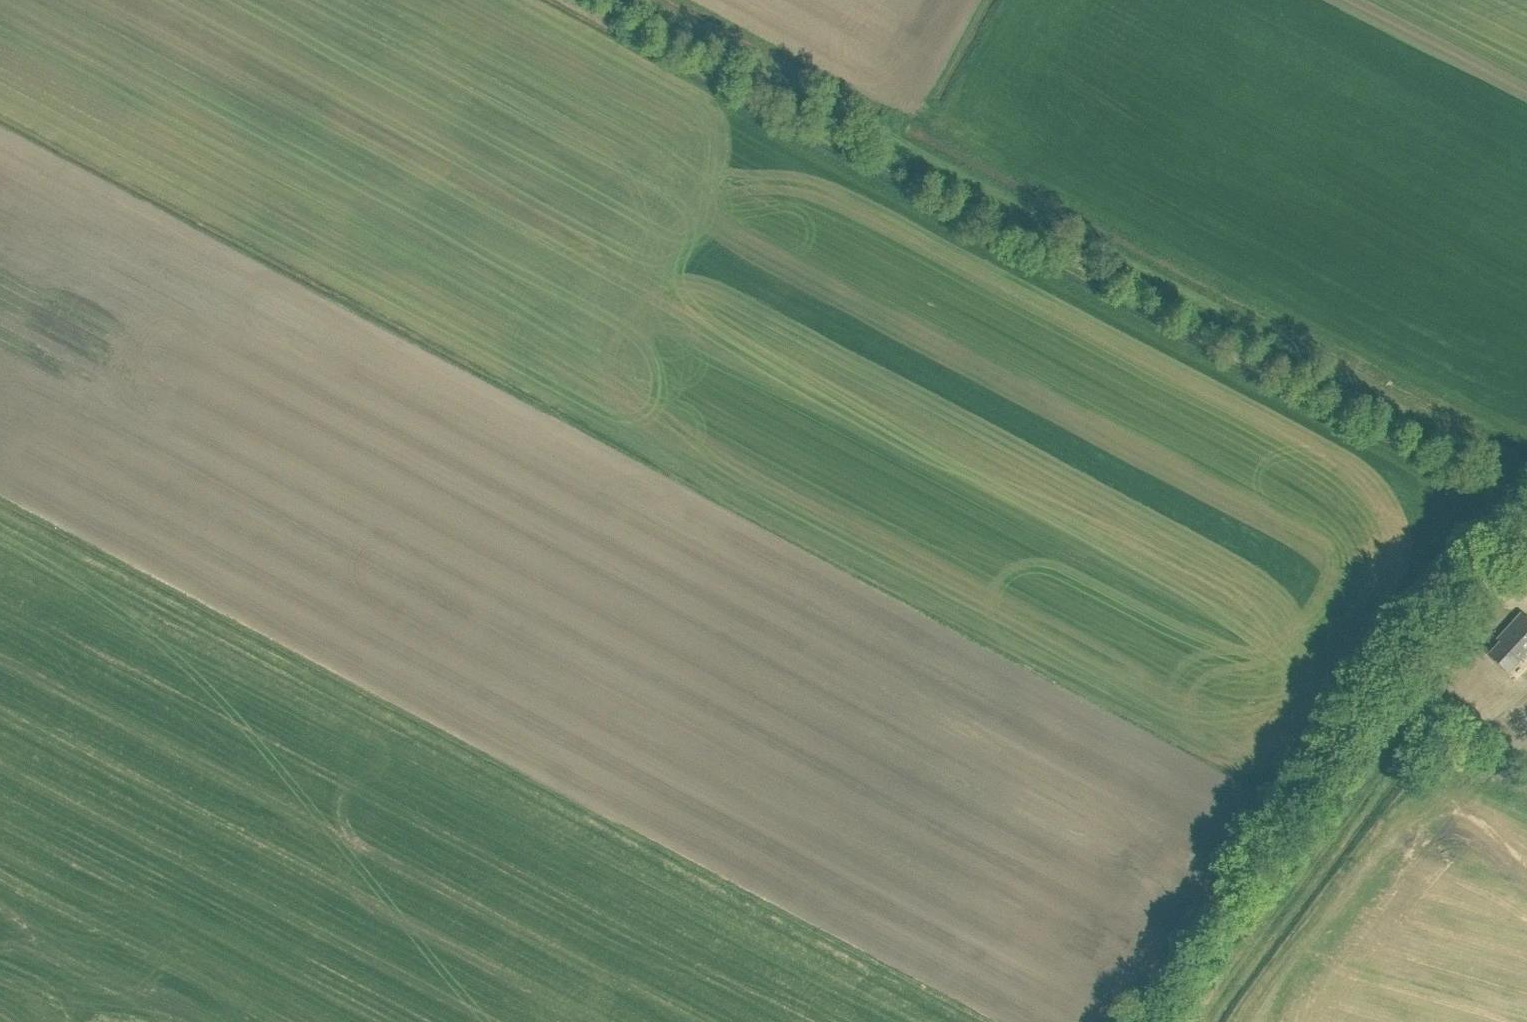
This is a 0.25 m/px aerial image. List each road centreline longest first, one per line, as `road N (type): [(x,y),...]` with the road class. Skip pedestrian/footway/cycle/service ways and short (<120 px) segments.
road 1 (unclassified): [(1139,1021),(1151,990),(1357,717),(1526,528)]

